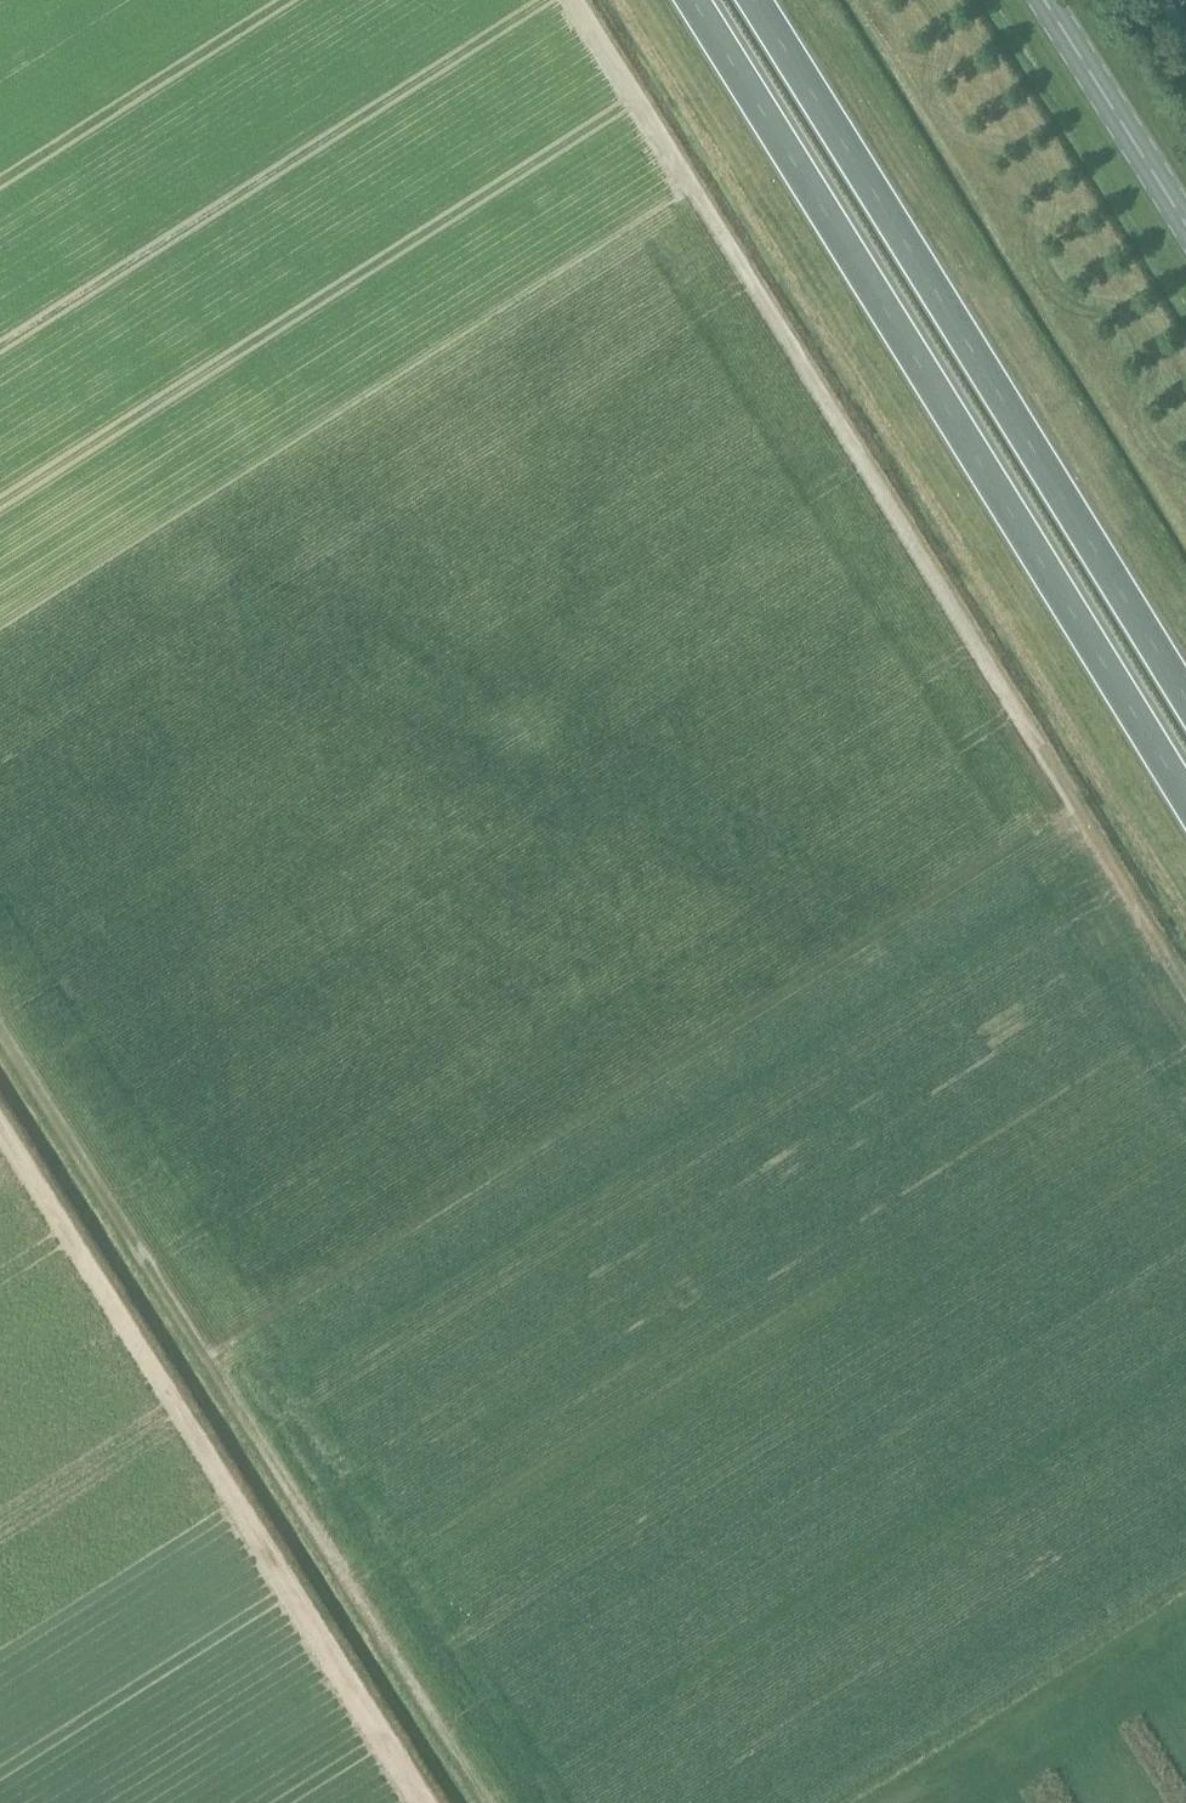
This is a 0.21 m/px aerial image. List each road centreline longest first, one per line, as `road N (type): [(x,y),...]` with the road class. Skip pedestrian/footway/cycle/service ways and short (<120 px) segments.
road 1 (trunk): [(692,0),(1185,797)]
road 2 (trunk): [(1185,697),(754,0)]
road 3 (secondary): [(1185,223),(1045,0)]

